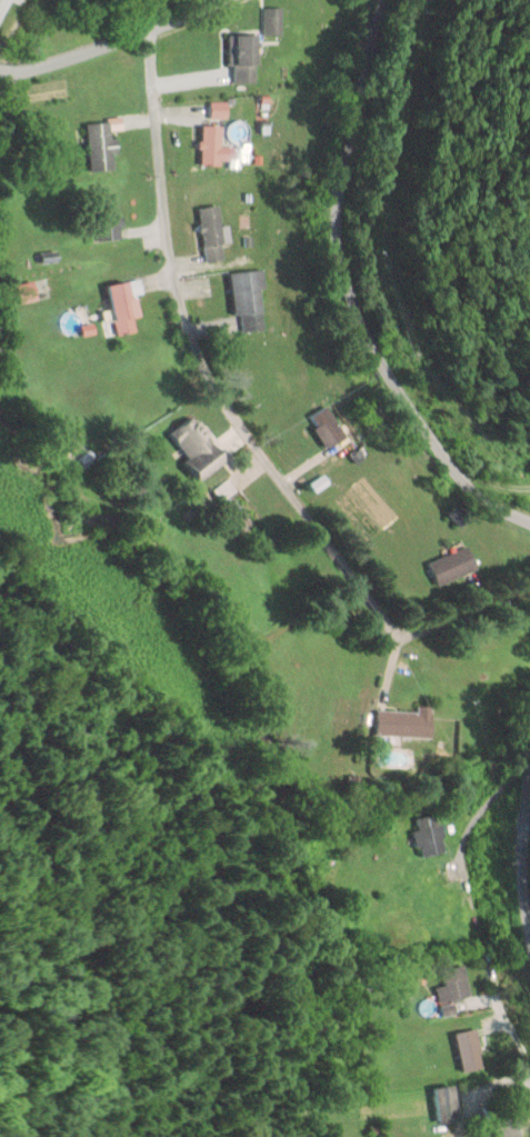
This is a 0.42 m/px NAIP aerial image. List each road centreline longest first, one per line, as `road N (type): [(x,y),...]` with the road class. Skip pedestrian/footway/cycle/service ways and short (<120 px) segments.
road 1 (residential): [(147,28),(169,258),(191,331),(234,420),(396,636),(529,589)]
road 2 (tertiary): [(529,525),(461,477),(414,415),(367,333),(346,276),(343,167),(383,0)]
road 3 (residential): [(0,67),(63,59),(223,0)]

